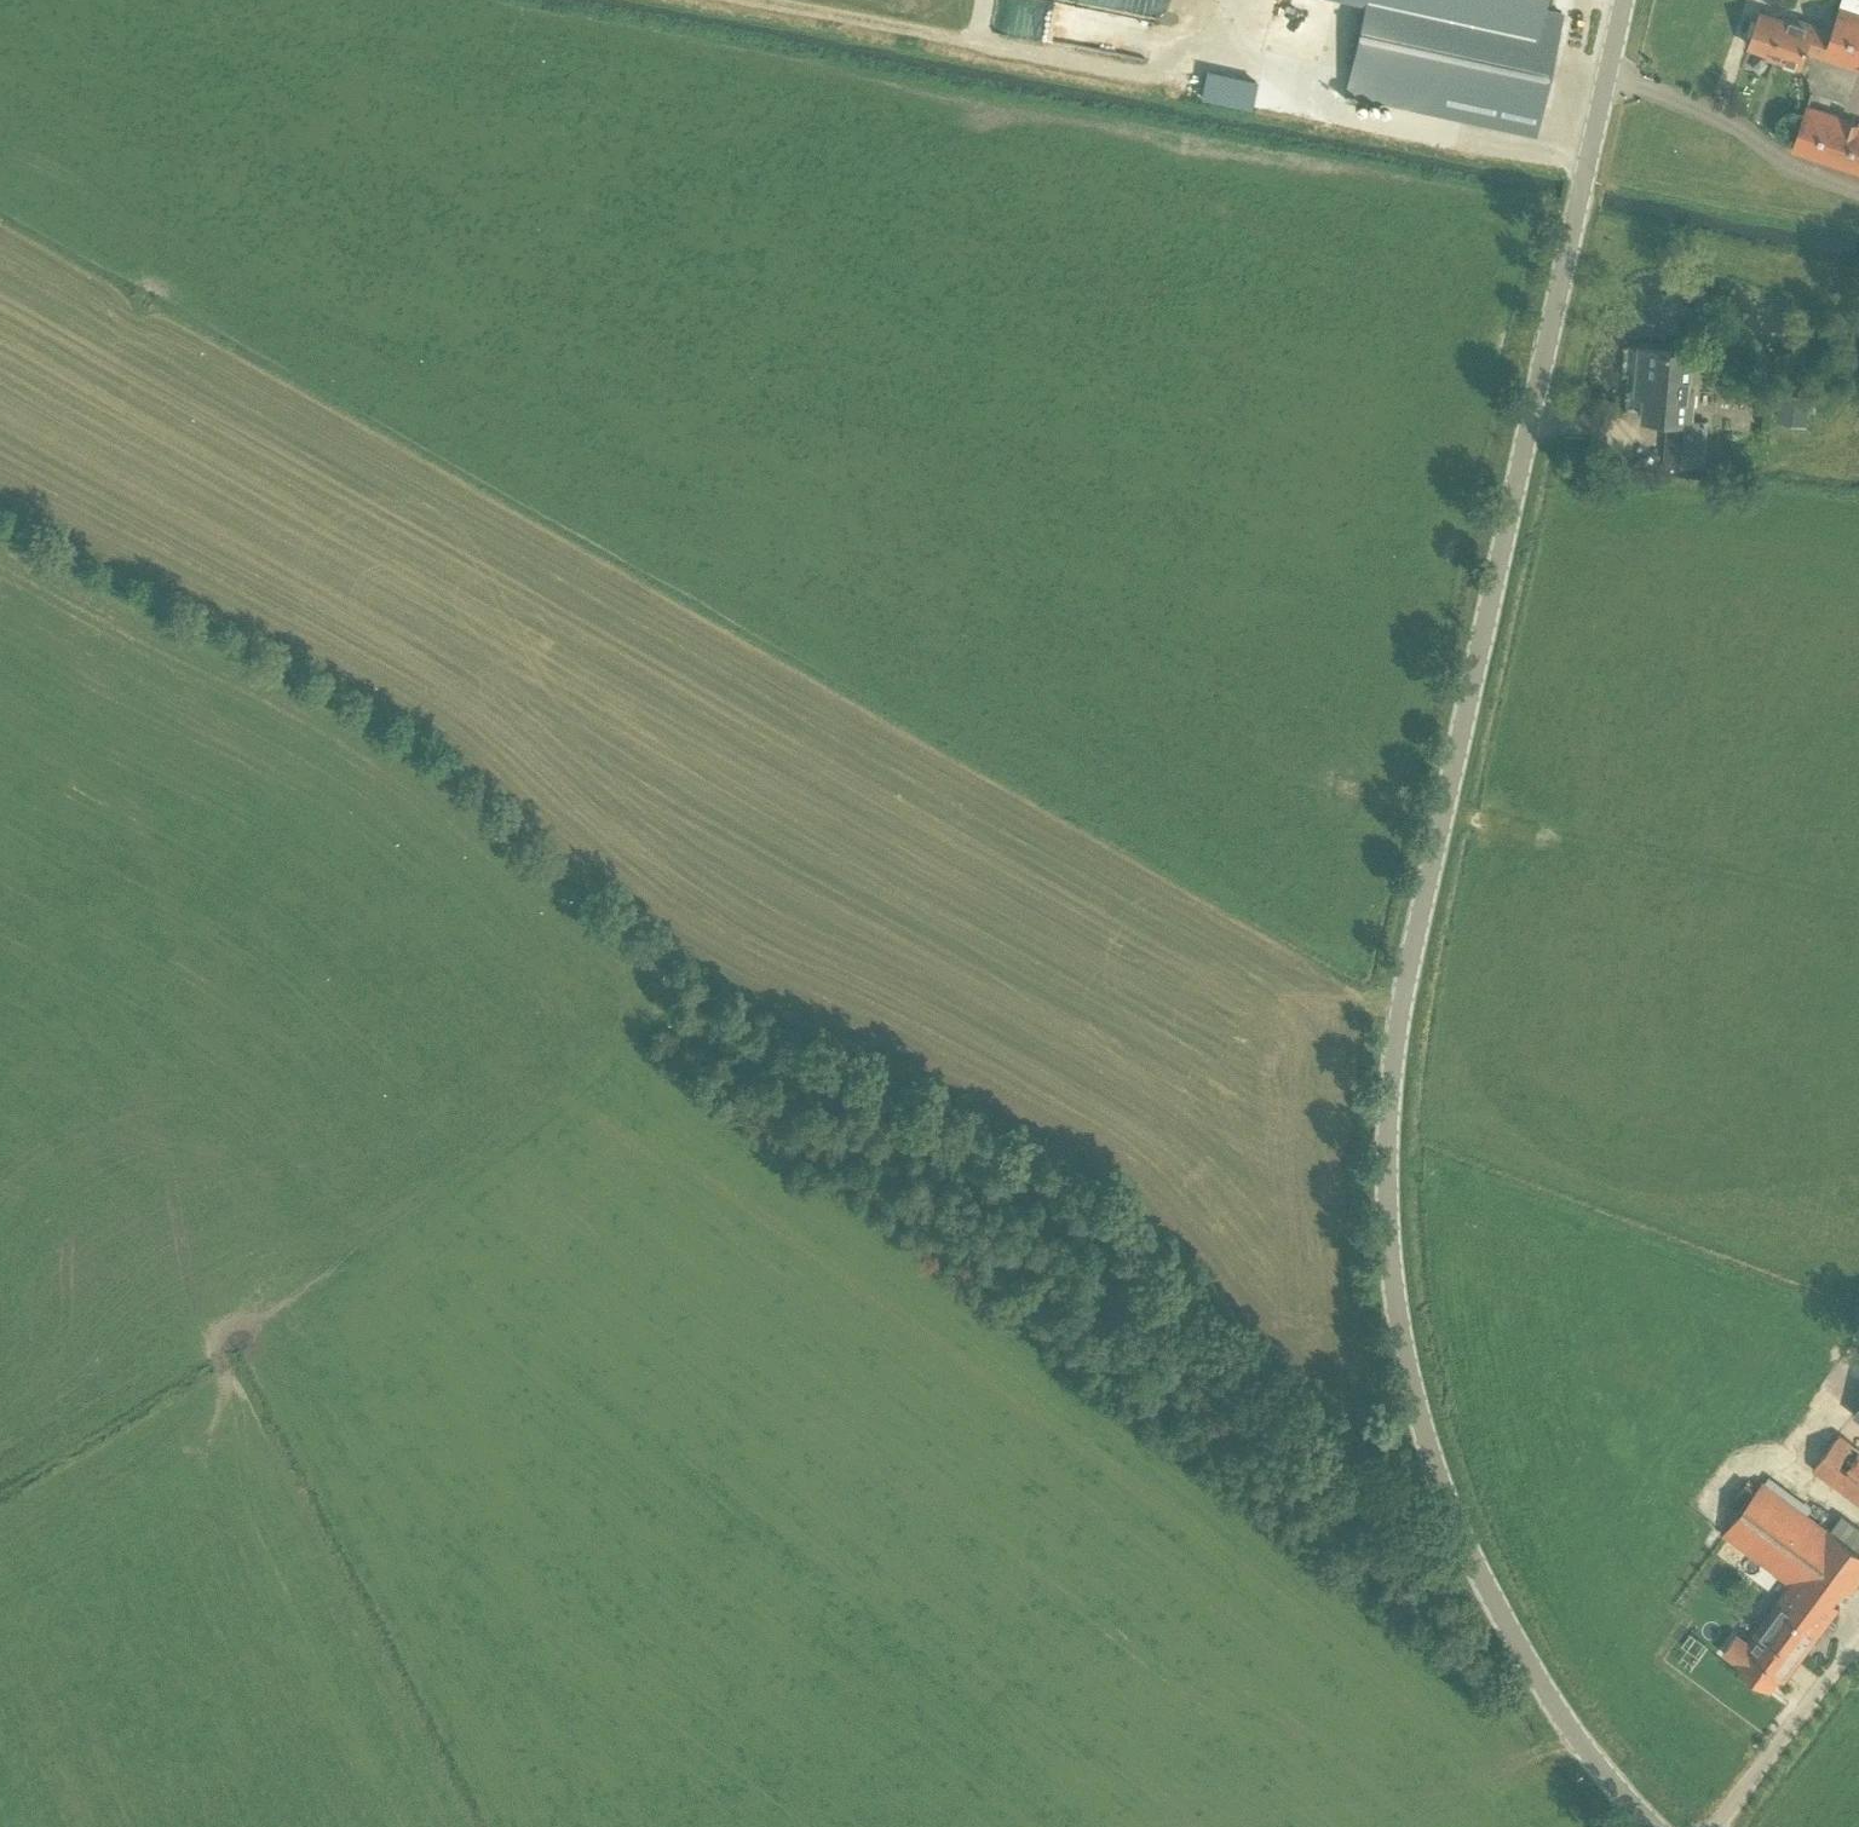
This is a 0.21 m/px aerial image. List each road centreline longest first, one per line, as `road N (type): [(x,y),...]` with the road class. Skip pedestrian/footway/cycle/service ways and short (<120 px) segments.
road 1 (tertiary): [(1667,1826),(1562,1718),(1507,1613),(1442,1482),(1386,1265),(1387,1073),(1625,0)]

